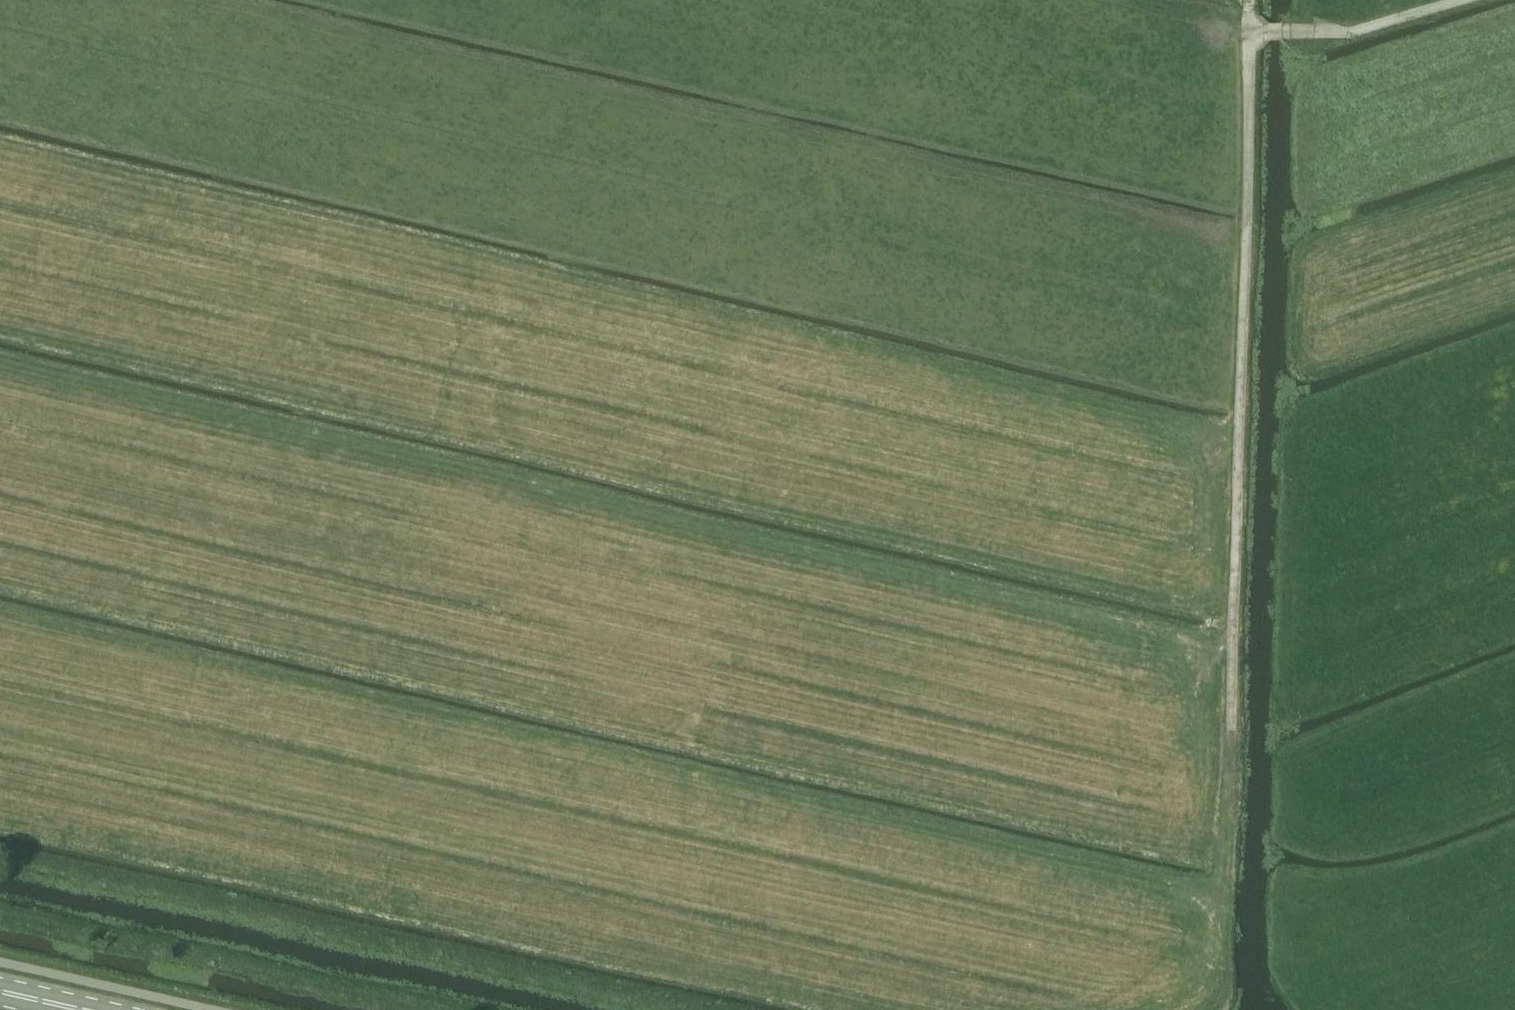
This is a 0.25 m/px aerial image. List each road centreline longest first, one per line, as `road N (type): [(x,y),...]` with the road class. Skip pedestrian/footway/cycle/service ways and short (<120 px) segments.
road 1 (track): [(0,362),(1135,623),(1232,663)]
road 2 (track): [(1223,979),(1249,33),(1354,35),(1464,0)]

